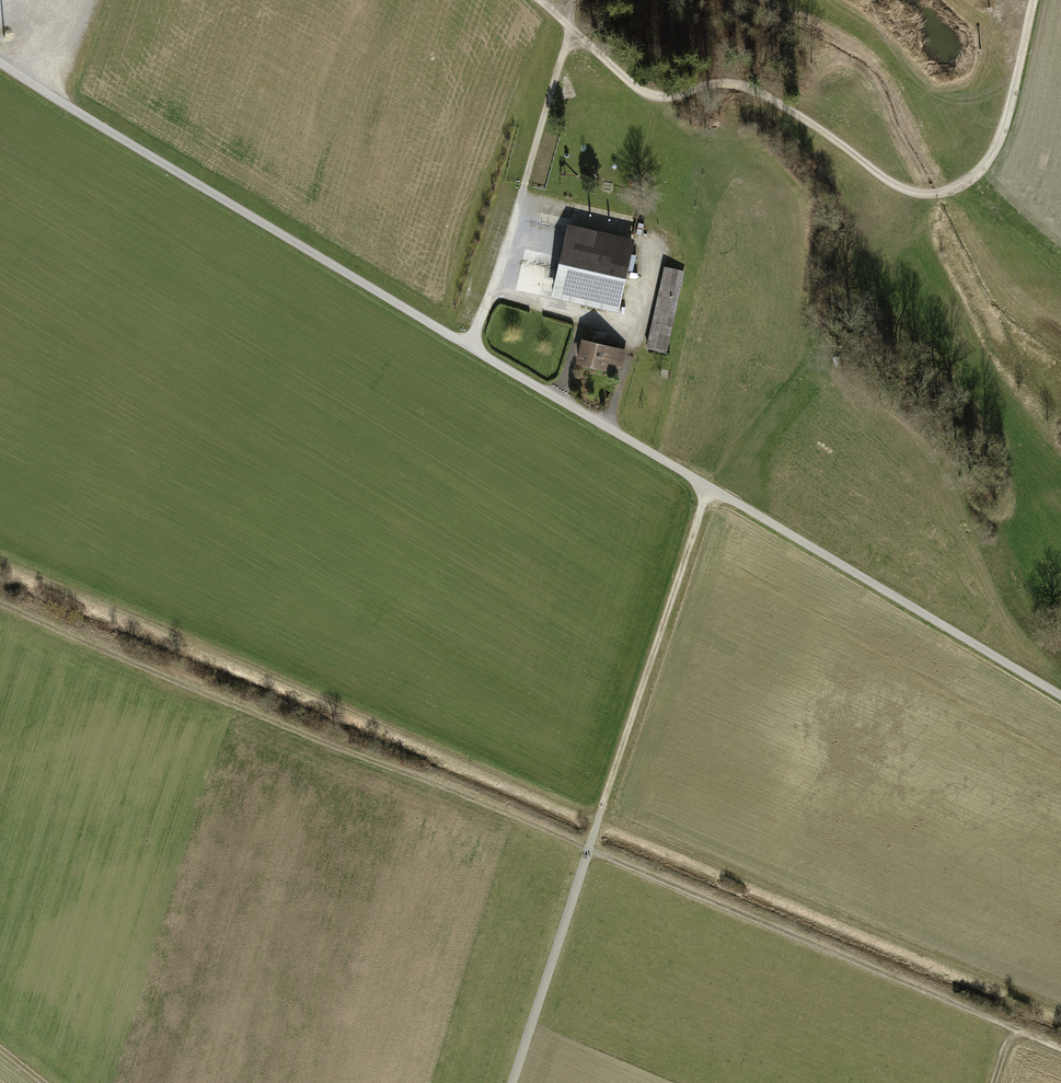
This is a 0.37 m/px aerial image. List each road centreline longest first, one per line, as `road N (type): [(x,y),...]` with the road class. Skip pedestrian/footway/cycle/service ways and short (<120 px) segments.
road 1 (unclassified): [(1060,696),(0,62)]
road 2 (track): [(0,605),(1060,1052)]
road 3 (track): [(541,0),(632,86),(655,96),(710,84),(750,89),(894,186),(919,194),(964,183),(1001,138),(1032,0)]
road 4 (track): [(0,562),(600,817)]
road 5 (track): [(706,488),(587,852)]
road 6 (track): [(470,347),(575,35)]
road 7 (track): [(513,1082),(587,852)]

